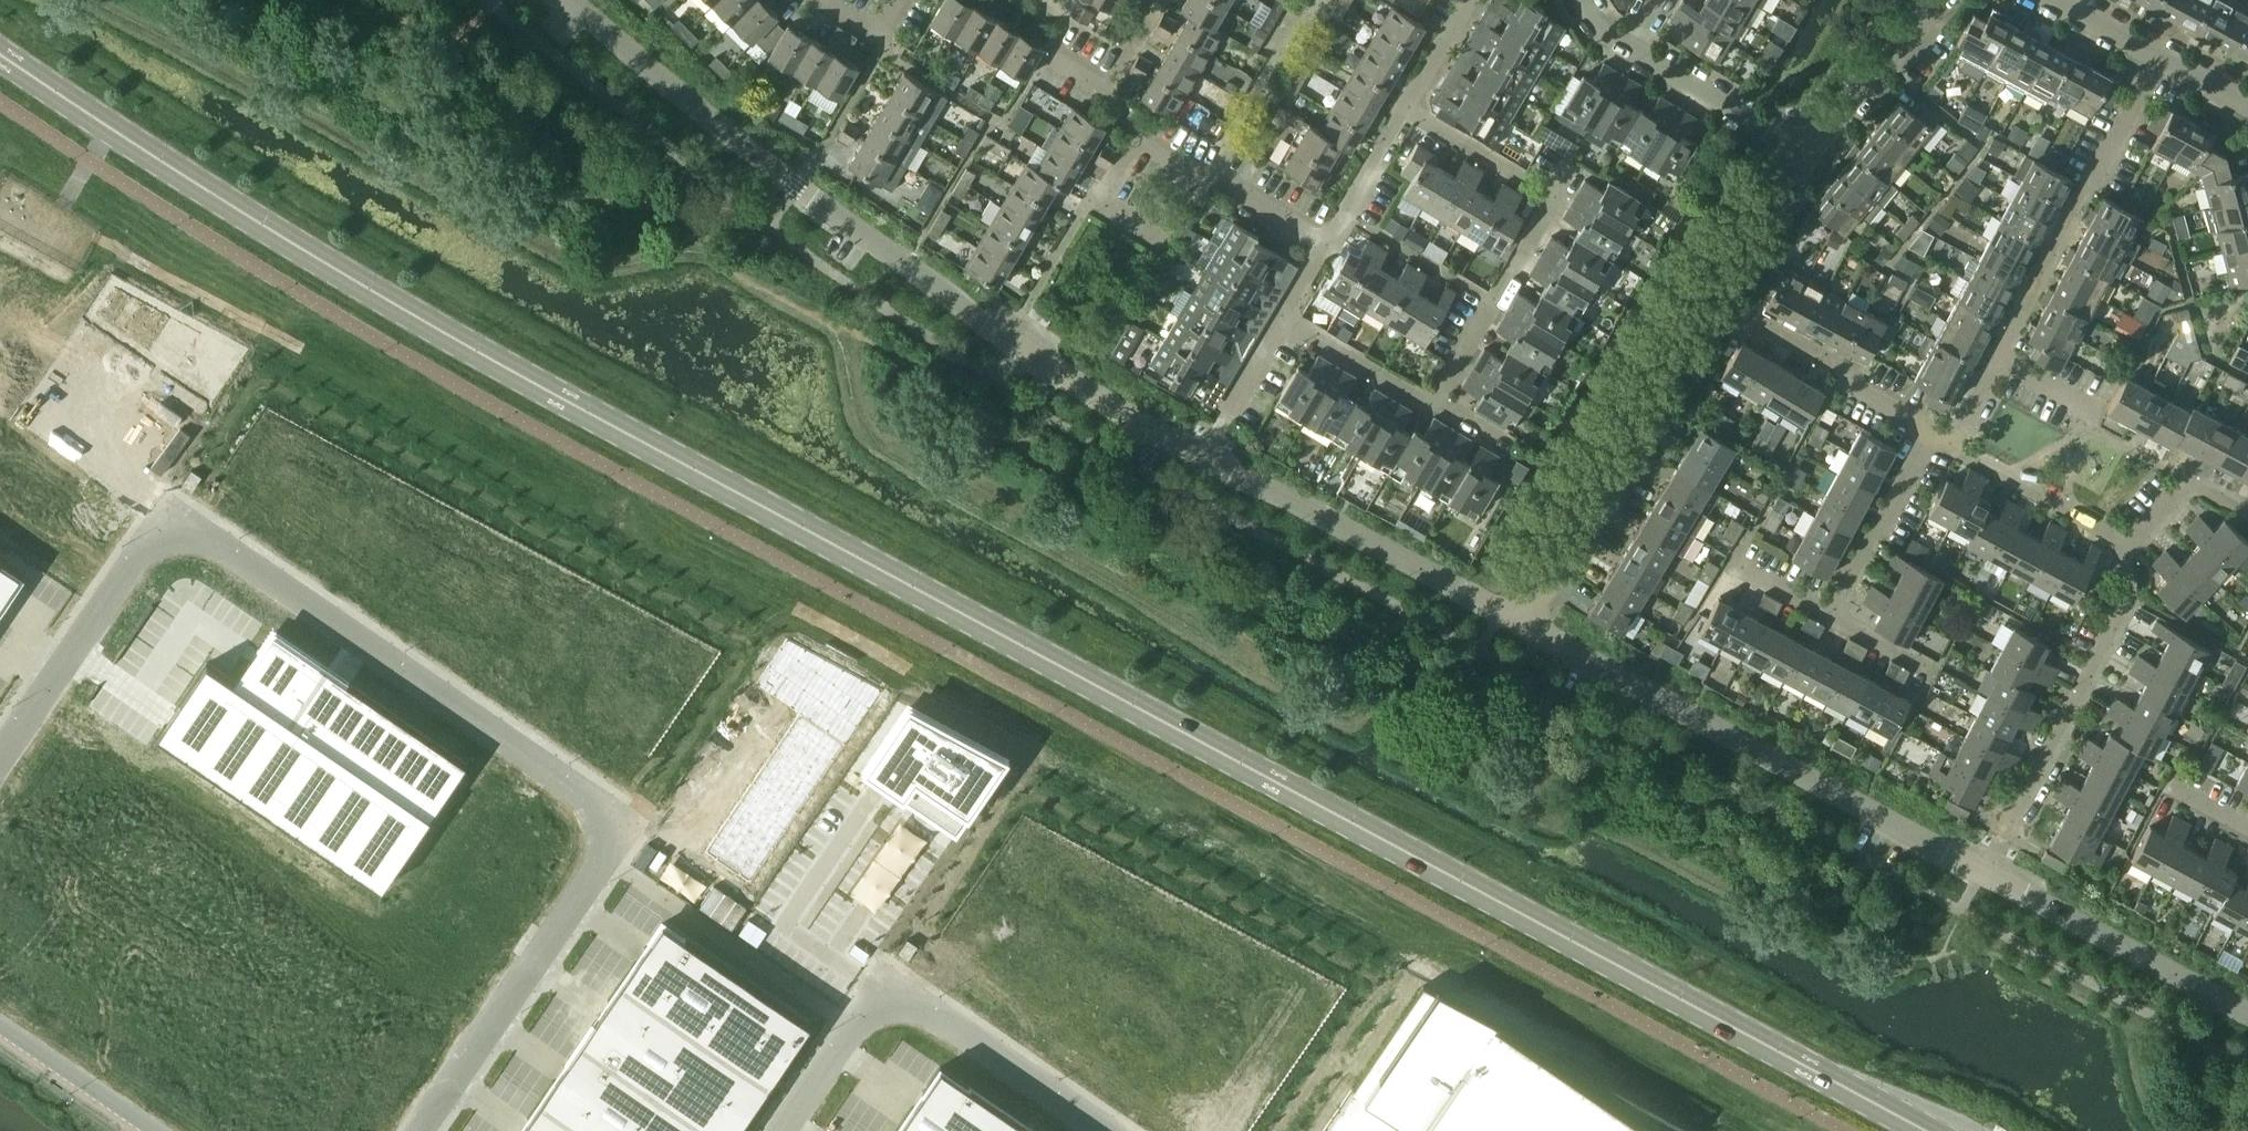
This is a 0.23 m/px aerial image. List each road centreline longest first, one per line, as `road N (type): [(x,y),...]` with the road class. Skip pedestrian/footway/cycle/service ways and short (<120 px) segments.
road 1 (tertiary): [(1925,1130),(448,340),(239,217),(0,55)]
road 2 (unclassified): [(0,753),(169,506),(621,827),(418,1130)]
road 3 (residential): [(2247,1017),(1518,621)]
road 4 (residential): [(1202,456),(1025,346),(796,186),(568,0)]
road 5 (unclassified): [(787,1130),(884,995),(911,999),(1097,1130)]
road 6 (residential): [(1432,404),(1556,199),(1405,109)]
road 7 (residential): [(1518,621),(1716,302)]
road 8 (residential): [(1518,621),(1202,456)]
road 9 (residential): [(1996,358),(2161,53)]
road 10 (residential): [(2003,838),(2129,597),(2127,543)]
road 11 (residential): [(1931,433),(1716,302)]
road 12 (residential): [(1325,245),(1141,138)]
road 13 (residential): [(1832,613),(1931,433)]
road 14 (residential): [(1628,46),(1803,149)]
road 15 (residential): [(2127,543),(1952,445)]
road 16 (residential): [(1803,149),(1929,0)]
road 17 (unclassified): [(157,1130),(0,1024)]
road 18 (residential): [(1716,302),(1803,149)]
road 19 (residential): [(1281,320),(1432,404)]
road 20 (residential): [(1325,245),(1405,109)]
road 21 (residential): [(2247,510),(2193,483),(2127,543)]
road 22 (residential): [(1141,138),(1101,202),(1163,239)]
road 23 (residential): [(1405,109),(1472,0)]
road 24 (residential): [(1141,138),(1106,89),(1050,57)]
road 25 (residential): [(1220,425),(1281,320)]

